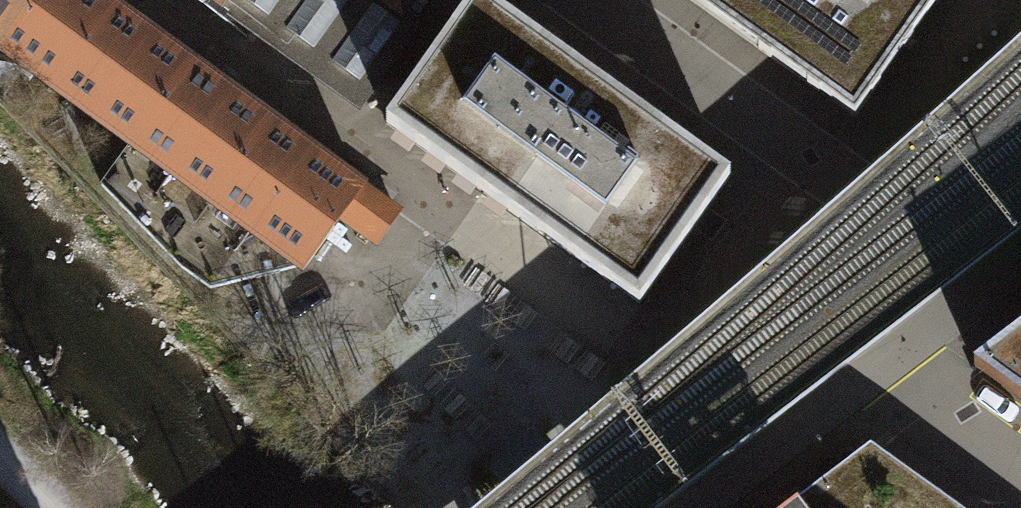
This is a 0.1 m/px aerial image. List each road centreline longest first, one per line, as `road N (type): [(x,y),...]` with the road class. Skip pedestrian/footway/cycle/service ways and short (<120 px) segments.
road 1 (residential): [(143,0),(620,354)]
road 2 (residential): [(596,0),(896,217),(969,299)]

